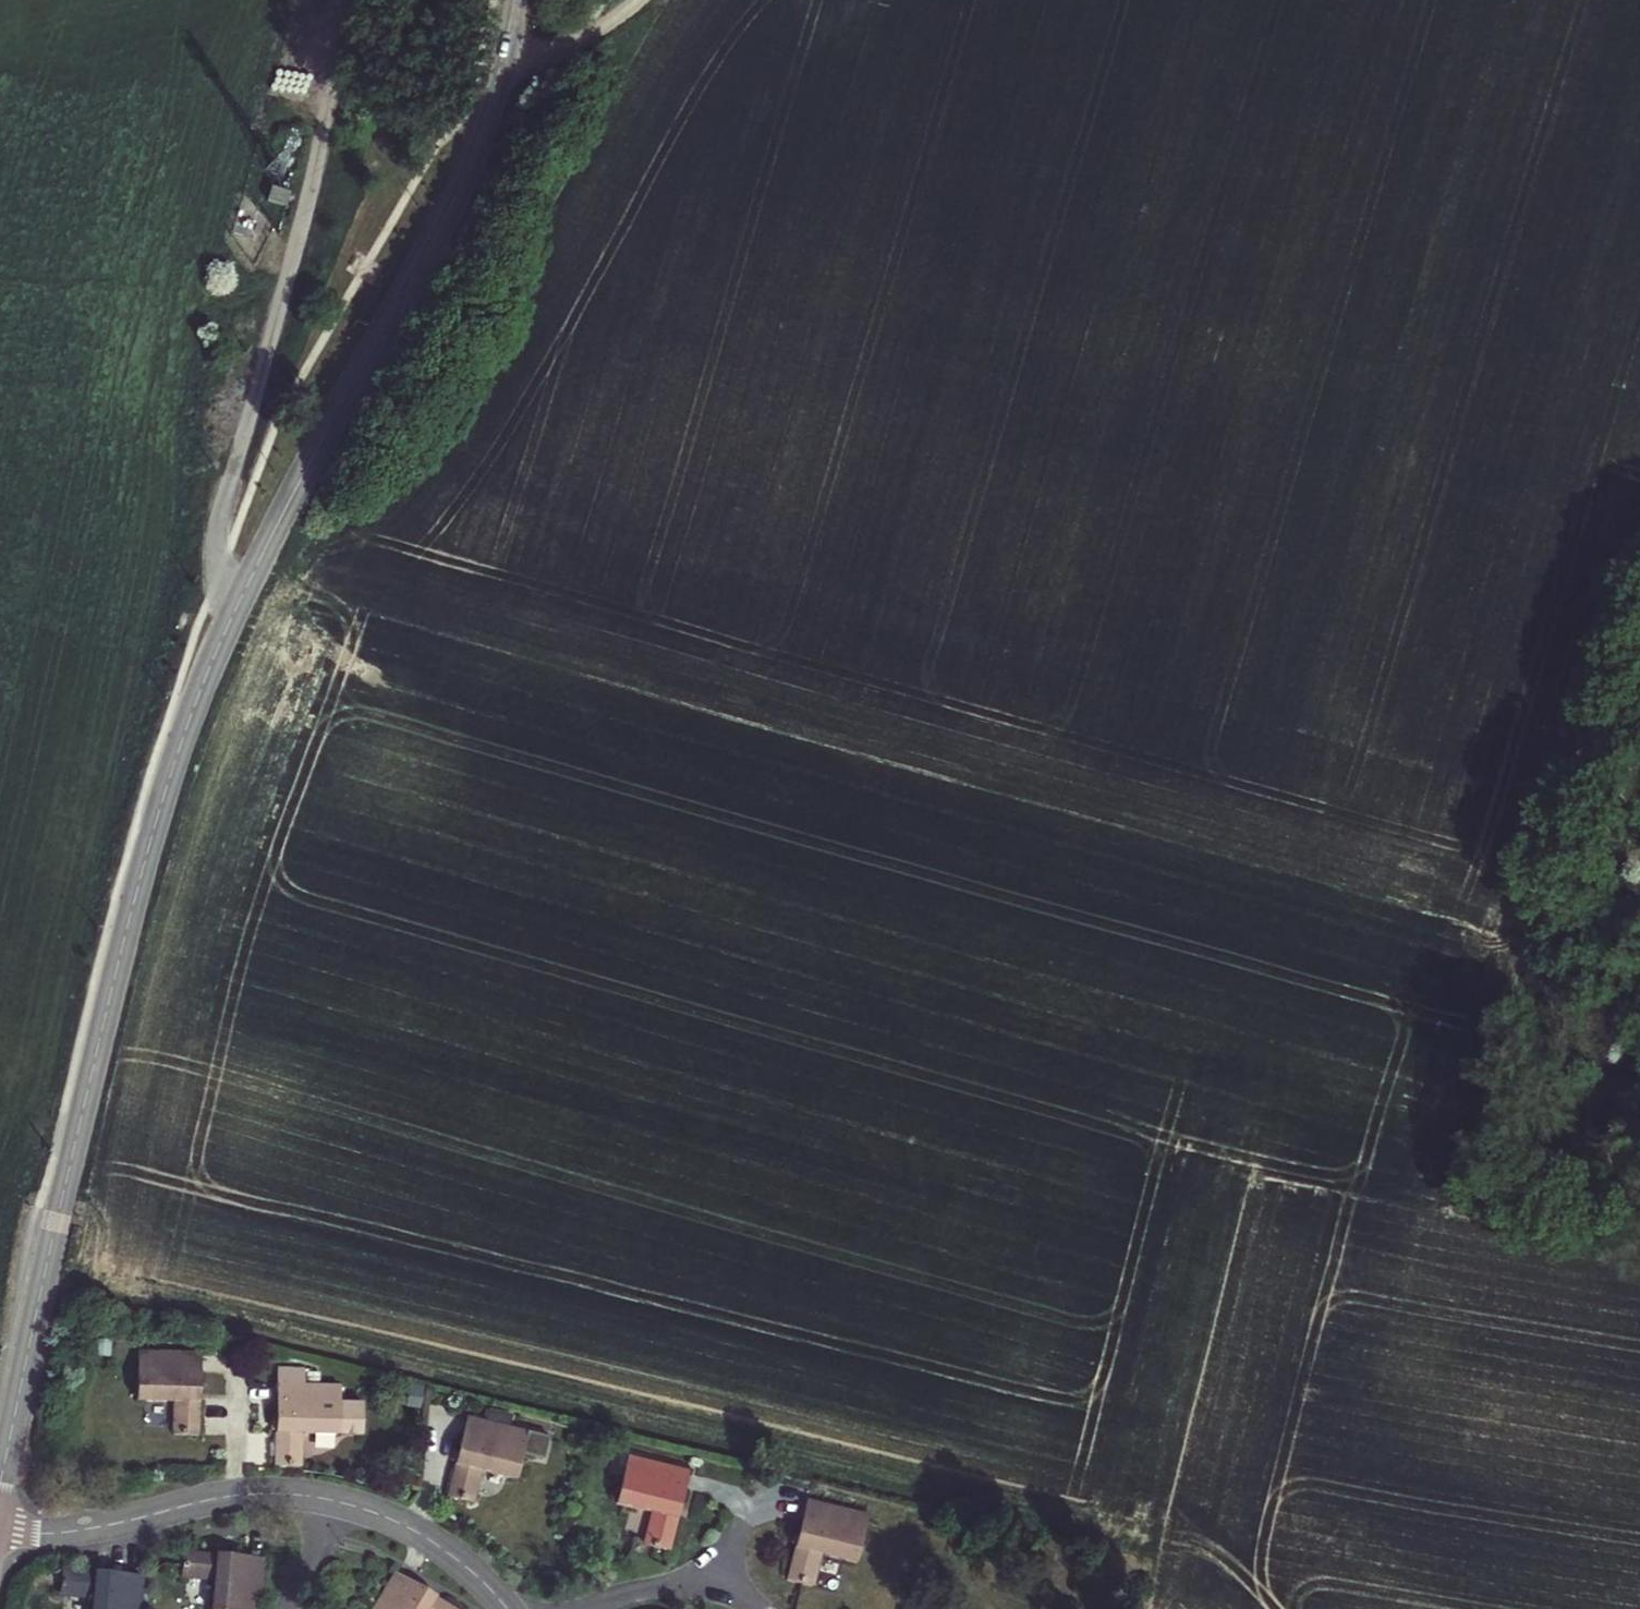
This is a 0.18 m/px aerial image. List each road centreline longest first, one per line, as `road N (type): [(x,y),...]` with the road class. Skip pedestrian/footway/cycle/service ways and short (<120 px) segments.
road 1 (tertiary): [(0,1491),(99,1036),(175,759),(254,569),(454,205),(493,101),(515,0)]
road 2 (residential): [(0,1533),(71,1531),(244,1495),(328,1499)]
road 3 (residential): [(328,1499),(388,1517),(445,1548),(507,1608)]
road 4 (track): [(493,101),(605,0)]
road 5 (residential): [(594,1608),(654,1587),(731,1574)]

